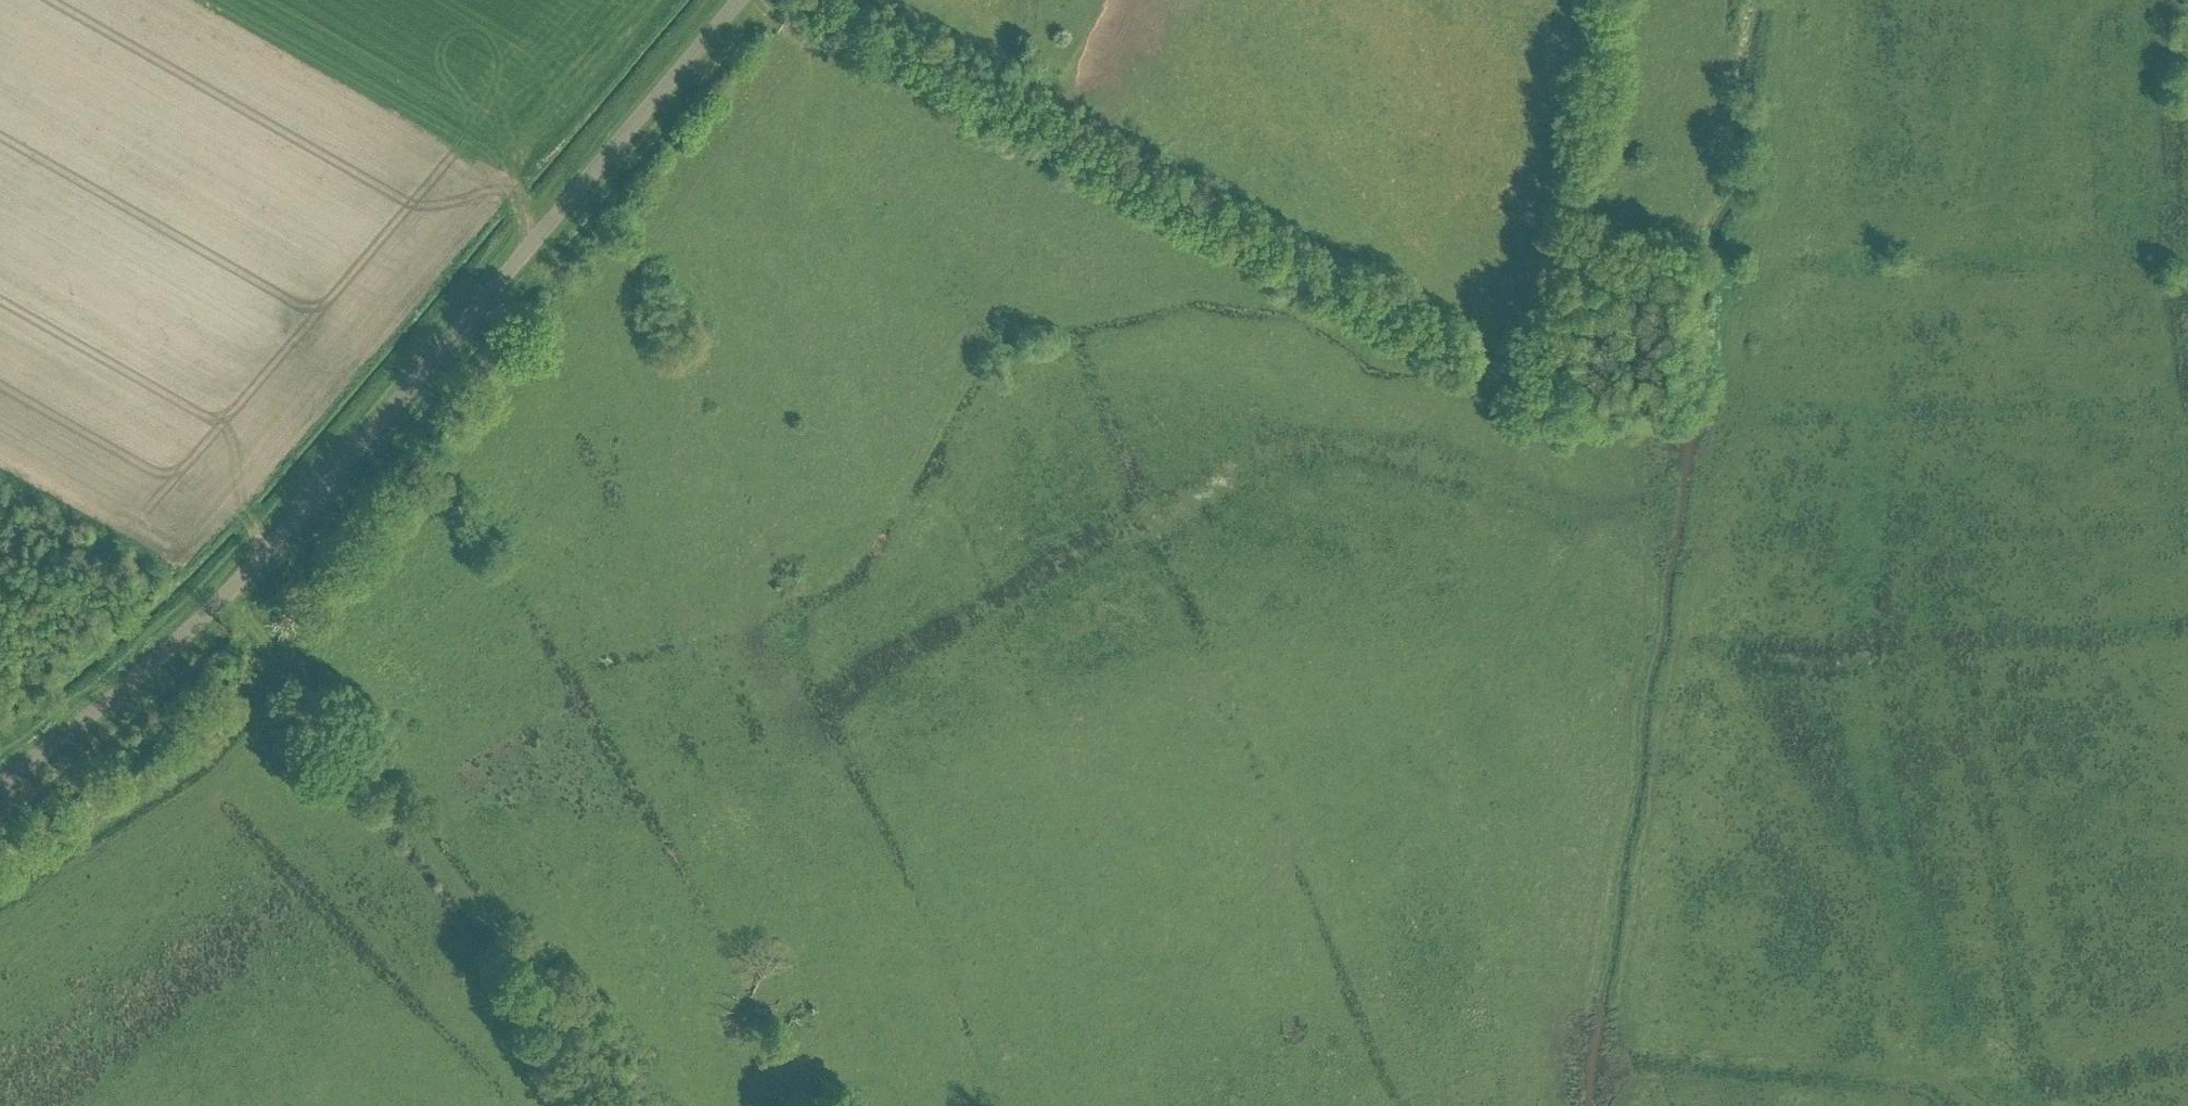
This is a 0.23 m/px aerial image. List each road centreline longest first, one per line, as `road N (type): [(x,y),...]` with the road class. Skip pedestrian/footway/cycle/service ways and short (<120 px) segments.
road 1 (unclassified): [(0,782),(110,698),(237,583),(369,438),(735,0)]

